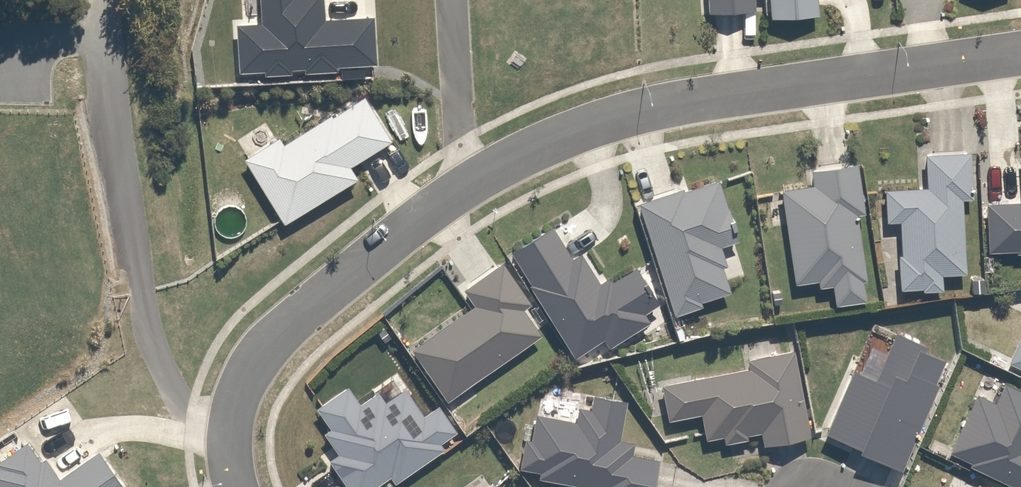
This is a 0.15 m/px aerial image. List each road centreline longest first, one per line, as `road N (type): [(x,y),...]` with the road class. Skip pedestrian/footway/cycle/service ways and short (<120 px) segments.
road 1 (residential): [(1020,51),(645,107),(530,147),(479,178)]
road 2 (track): [(236,426),(181,409),(108,78),(103,0)]
road 3 (residential): [(479,178),(299,313),(261,354),(243,384),(236,426),(239,486)]
road 4 (residential): [(453,0),(462,142),(479,178)]

